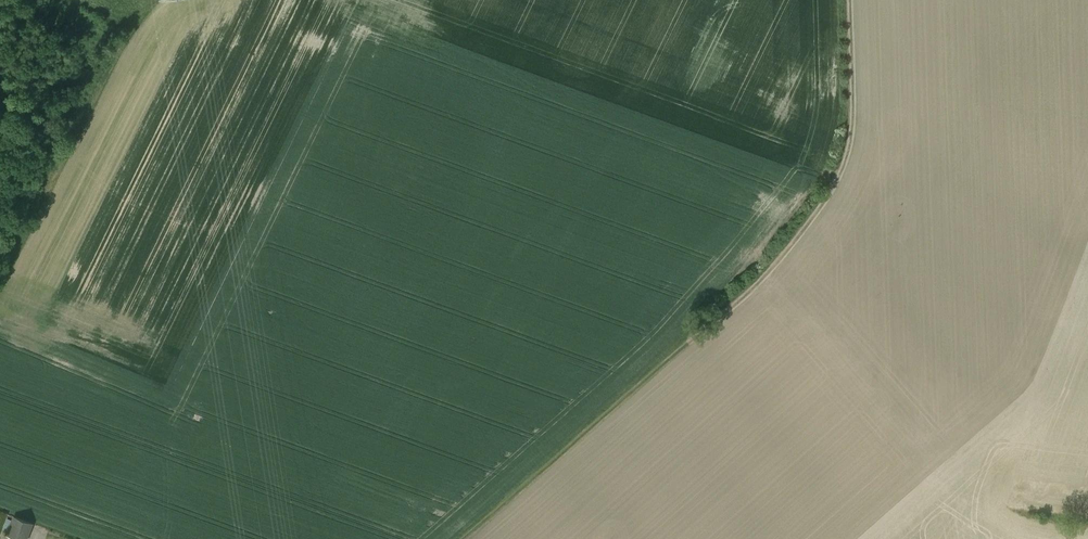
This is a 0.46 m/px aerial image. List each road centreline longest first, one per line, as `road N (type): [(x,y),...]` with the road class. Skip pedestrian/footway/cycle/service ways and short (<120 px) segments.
road 1 (track): [(755,280),(800,232),(844,164),(852,115),(849,0)]

